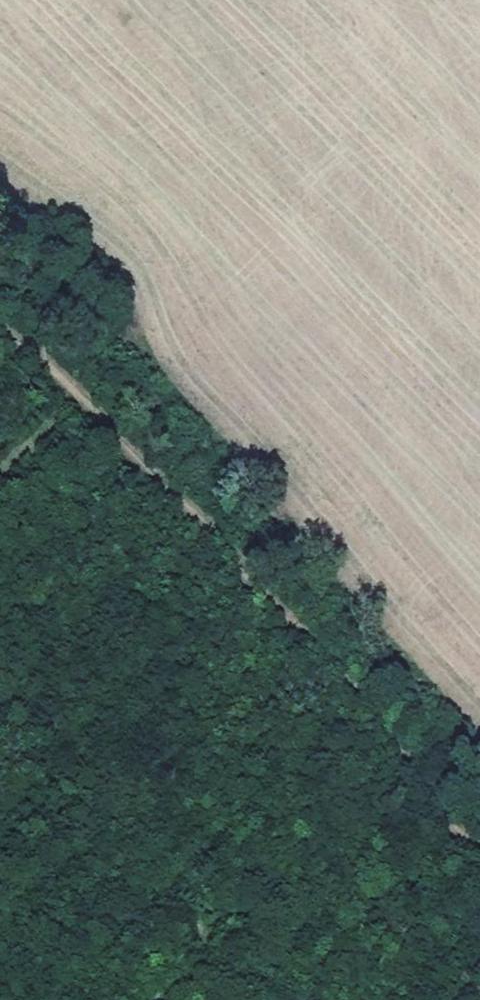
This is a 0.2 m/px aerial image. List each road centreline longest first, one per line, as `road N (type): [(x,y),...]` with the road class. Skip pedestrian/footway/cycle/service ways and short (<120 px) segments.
road 1 (track): [(0,339),(247,562),(479,851)]

